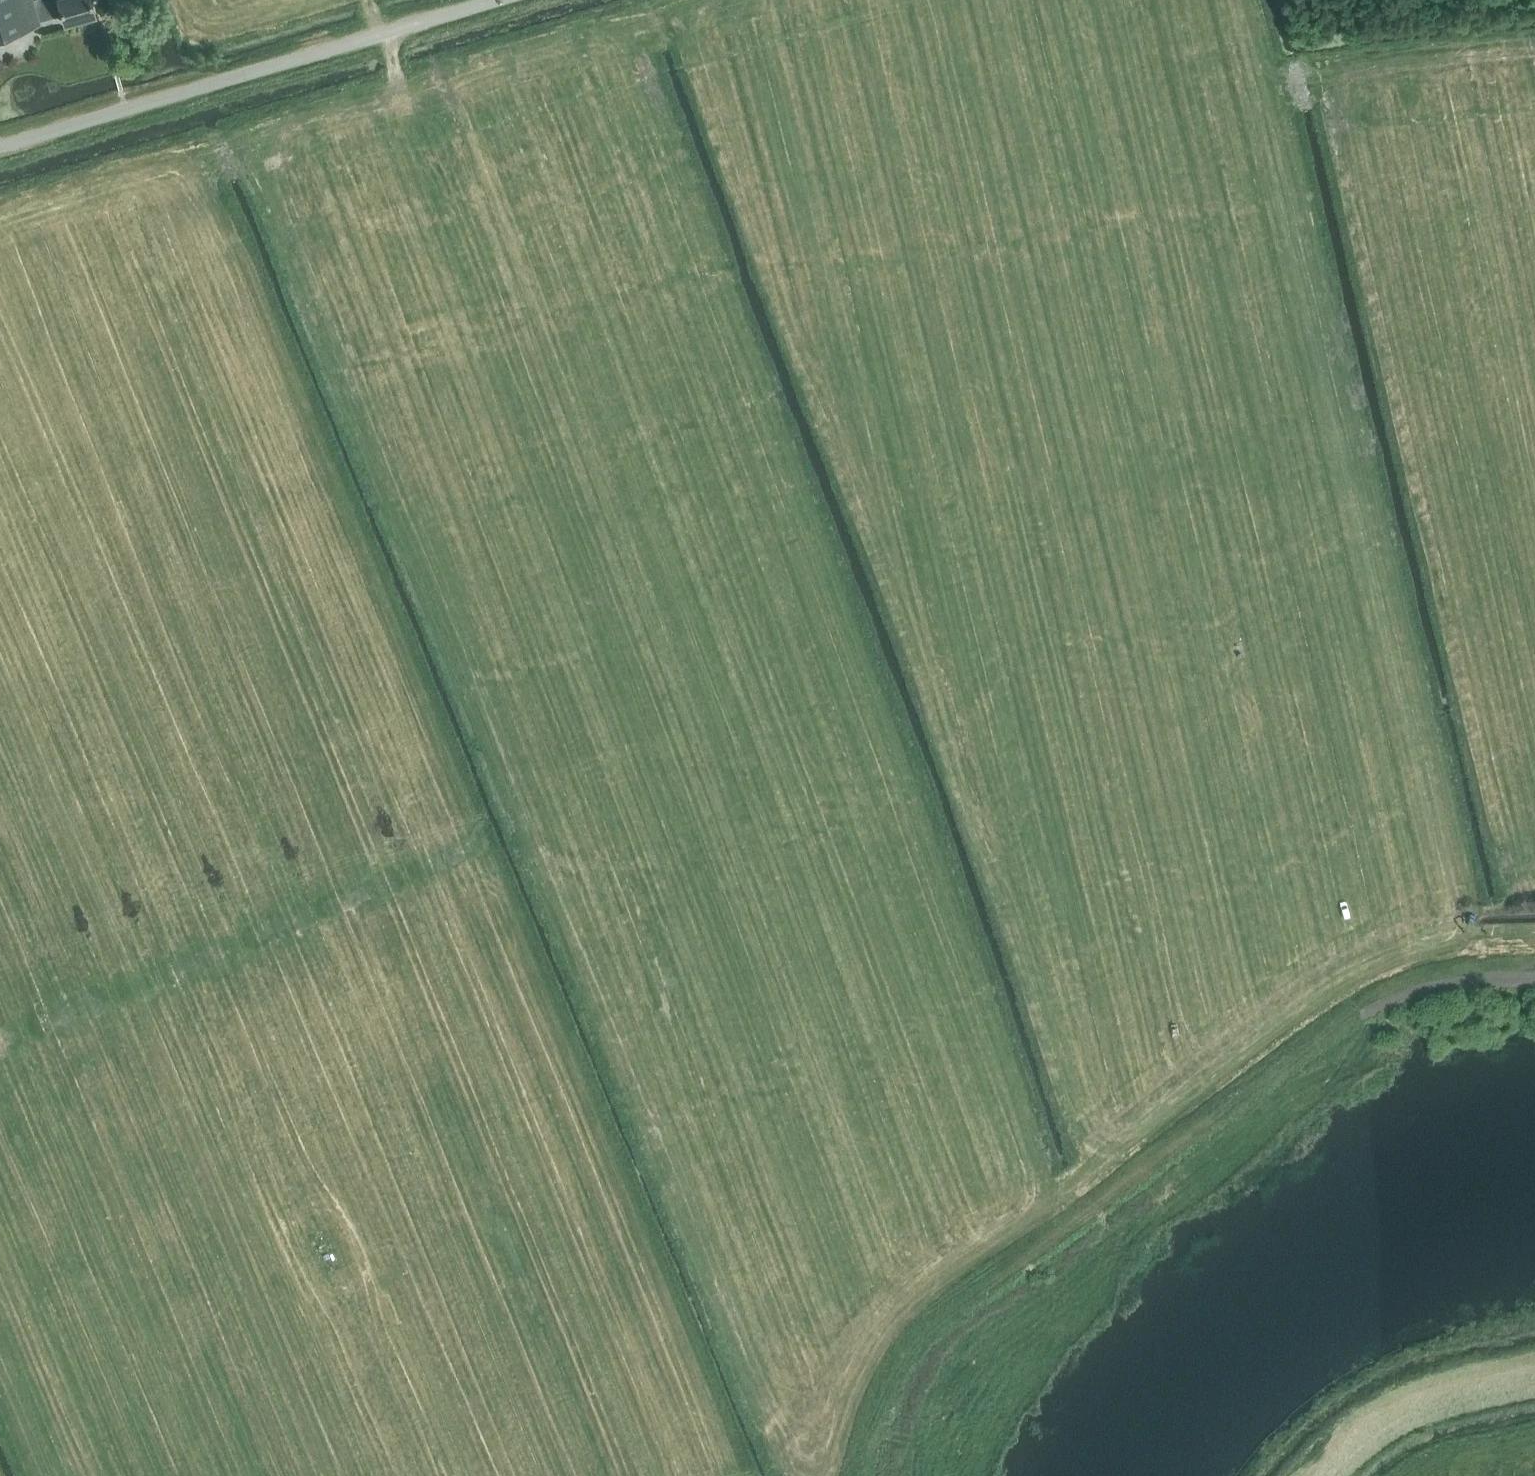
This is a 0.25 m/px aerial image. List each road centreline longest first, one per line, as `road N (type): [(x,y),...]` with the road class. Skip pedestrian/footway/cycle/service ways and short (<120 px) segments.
road 1 (unclassified): [(0,152),(521,0)]
road 2 (track): [(1307,1475),(1407,1398),(1534,1367)]

